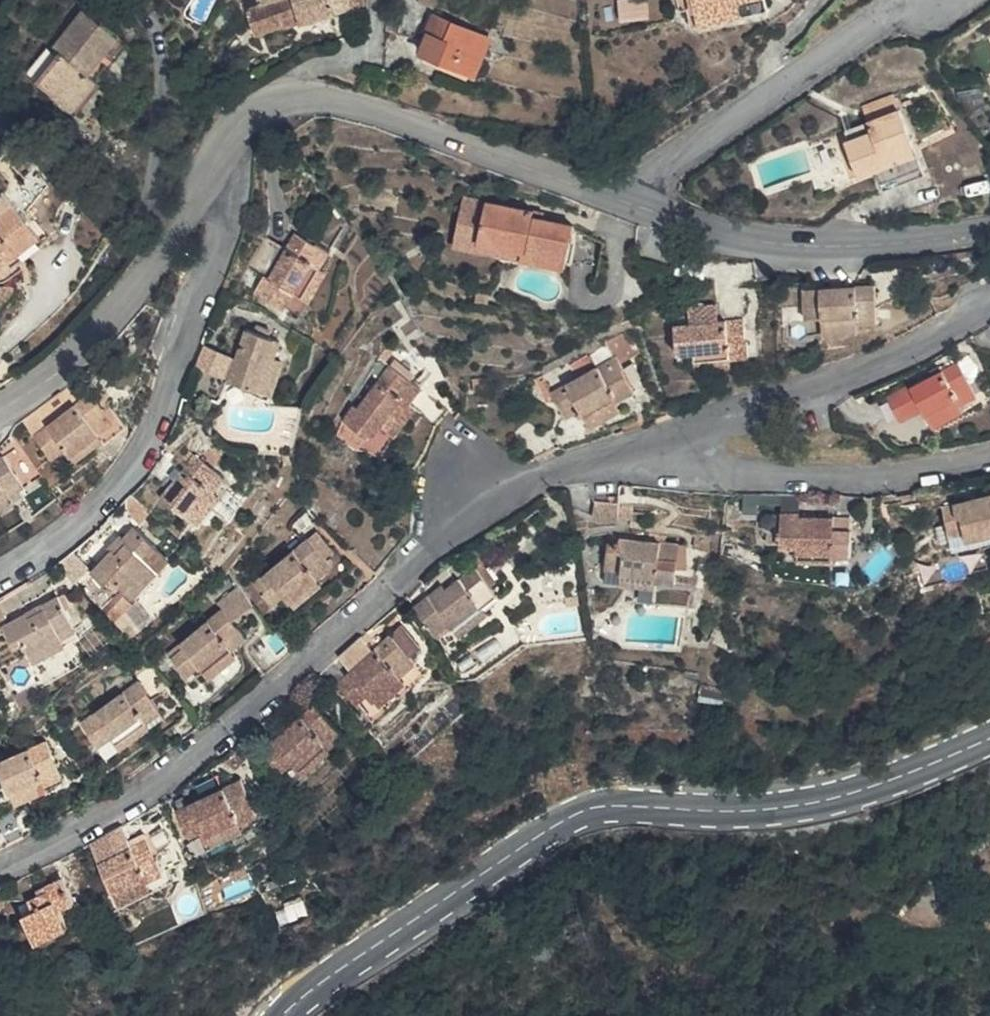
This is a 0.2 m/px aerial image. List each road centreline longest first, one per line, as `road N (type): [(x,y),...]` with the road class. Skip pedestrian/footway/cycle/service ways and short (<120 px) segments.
road 1 (residential): [(663,442),(547,477),(451,527),(172,774),(0,869)]
road 2 (secondary): [(286,1015),(568,821),(603,808),(716,814),(841,801),(989,740)]
road 3 (residential): [(213,174),(225,193),(226,229),(142,453),(54,543),(0,576)]
road 4 (residential): [(213,174),(258,109),(303,96),(360,106),(628,201)]
road 5 (residential): [(628,201),(713,231),(788,244),(989,232)]
road 6 (residential): [(989,308),(905,355),(663,442)]
road 7 (residential): [(918,0),(628,201)]
road 8 (residential): [(663,442),(680,464),(708,473),(839,480),(989,458)]
road 9 (residential): [(0,411),(84,351),(158,262),(213,174)]

